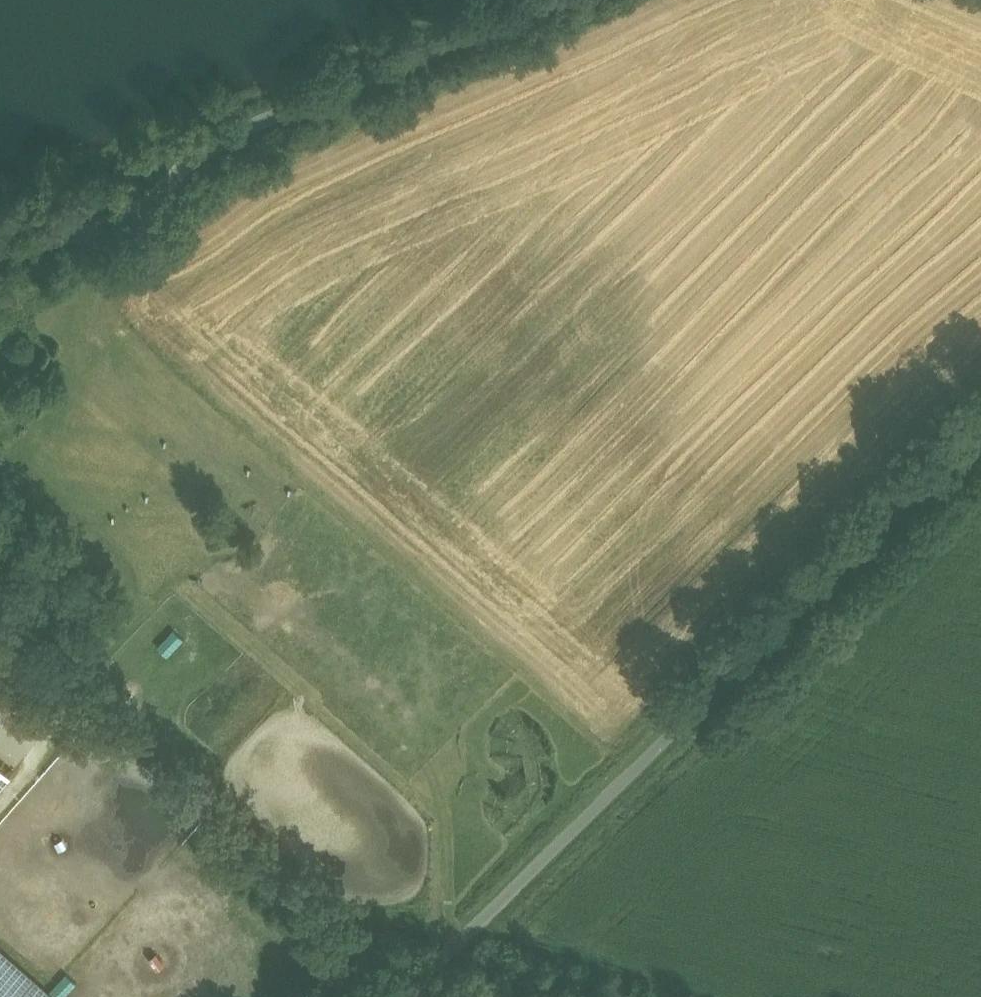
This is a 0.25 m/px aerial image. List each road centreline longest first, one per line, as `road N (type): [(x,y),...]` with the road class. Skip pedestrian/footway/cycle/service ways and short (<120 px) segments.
road 1 (residential): [(412,996),(980,436)]
road 2 (residential): [(538,0),(198,152)]
road 3 (residential): [(198,152),(127,218),(0,250)]

